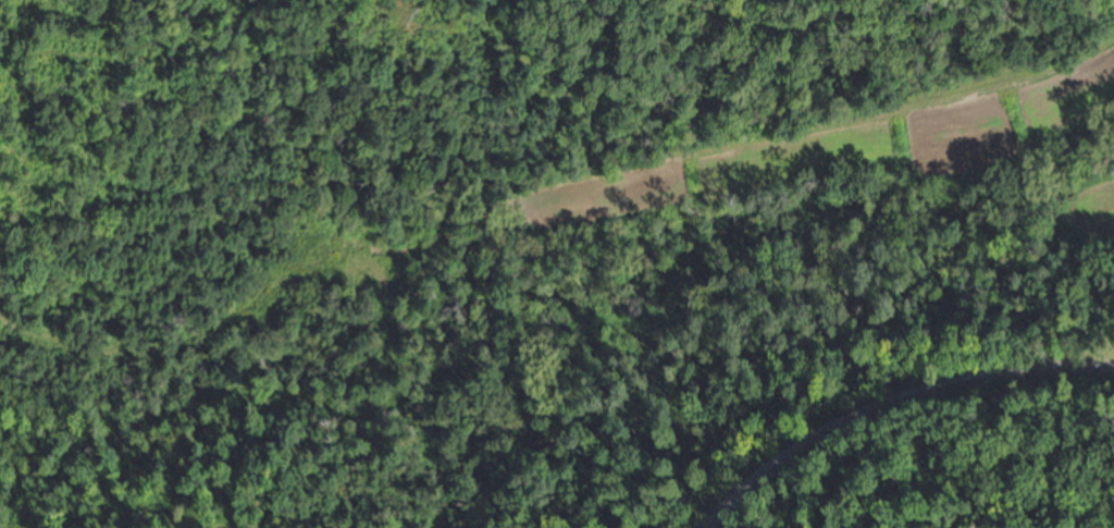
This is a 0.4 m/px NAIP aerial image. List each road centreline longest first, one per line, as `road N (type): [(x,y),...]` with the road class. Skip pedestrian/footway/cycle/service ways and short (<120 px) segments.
road 1 (residential): [(733,527),(807,463),(921,393),(1113,377)]

